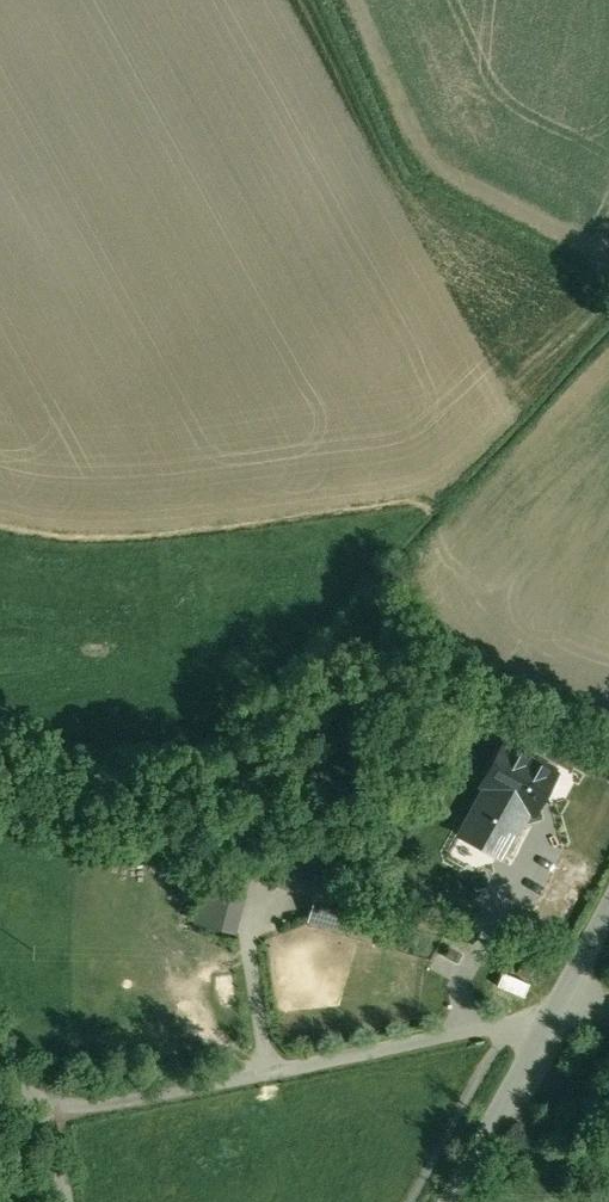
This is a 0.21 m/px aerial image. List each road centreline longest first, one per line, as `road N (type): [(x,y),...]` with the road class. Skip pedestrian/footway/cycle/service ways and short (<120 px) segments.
road 1 (unclassified): [(50,1111),(561,1020)]
road 2 (unclassified): [(561,1020),(461,1201)]

